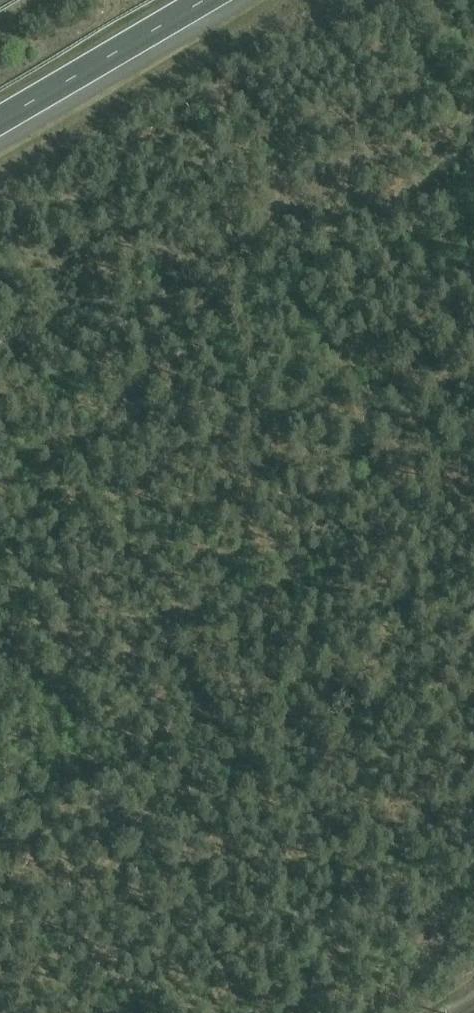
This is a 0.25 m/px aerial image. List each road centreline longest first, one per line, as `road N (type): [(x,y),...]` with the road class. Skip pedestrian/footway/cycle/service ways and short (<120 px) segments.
road 1 (motorway): [(0,119),(204,0)]

